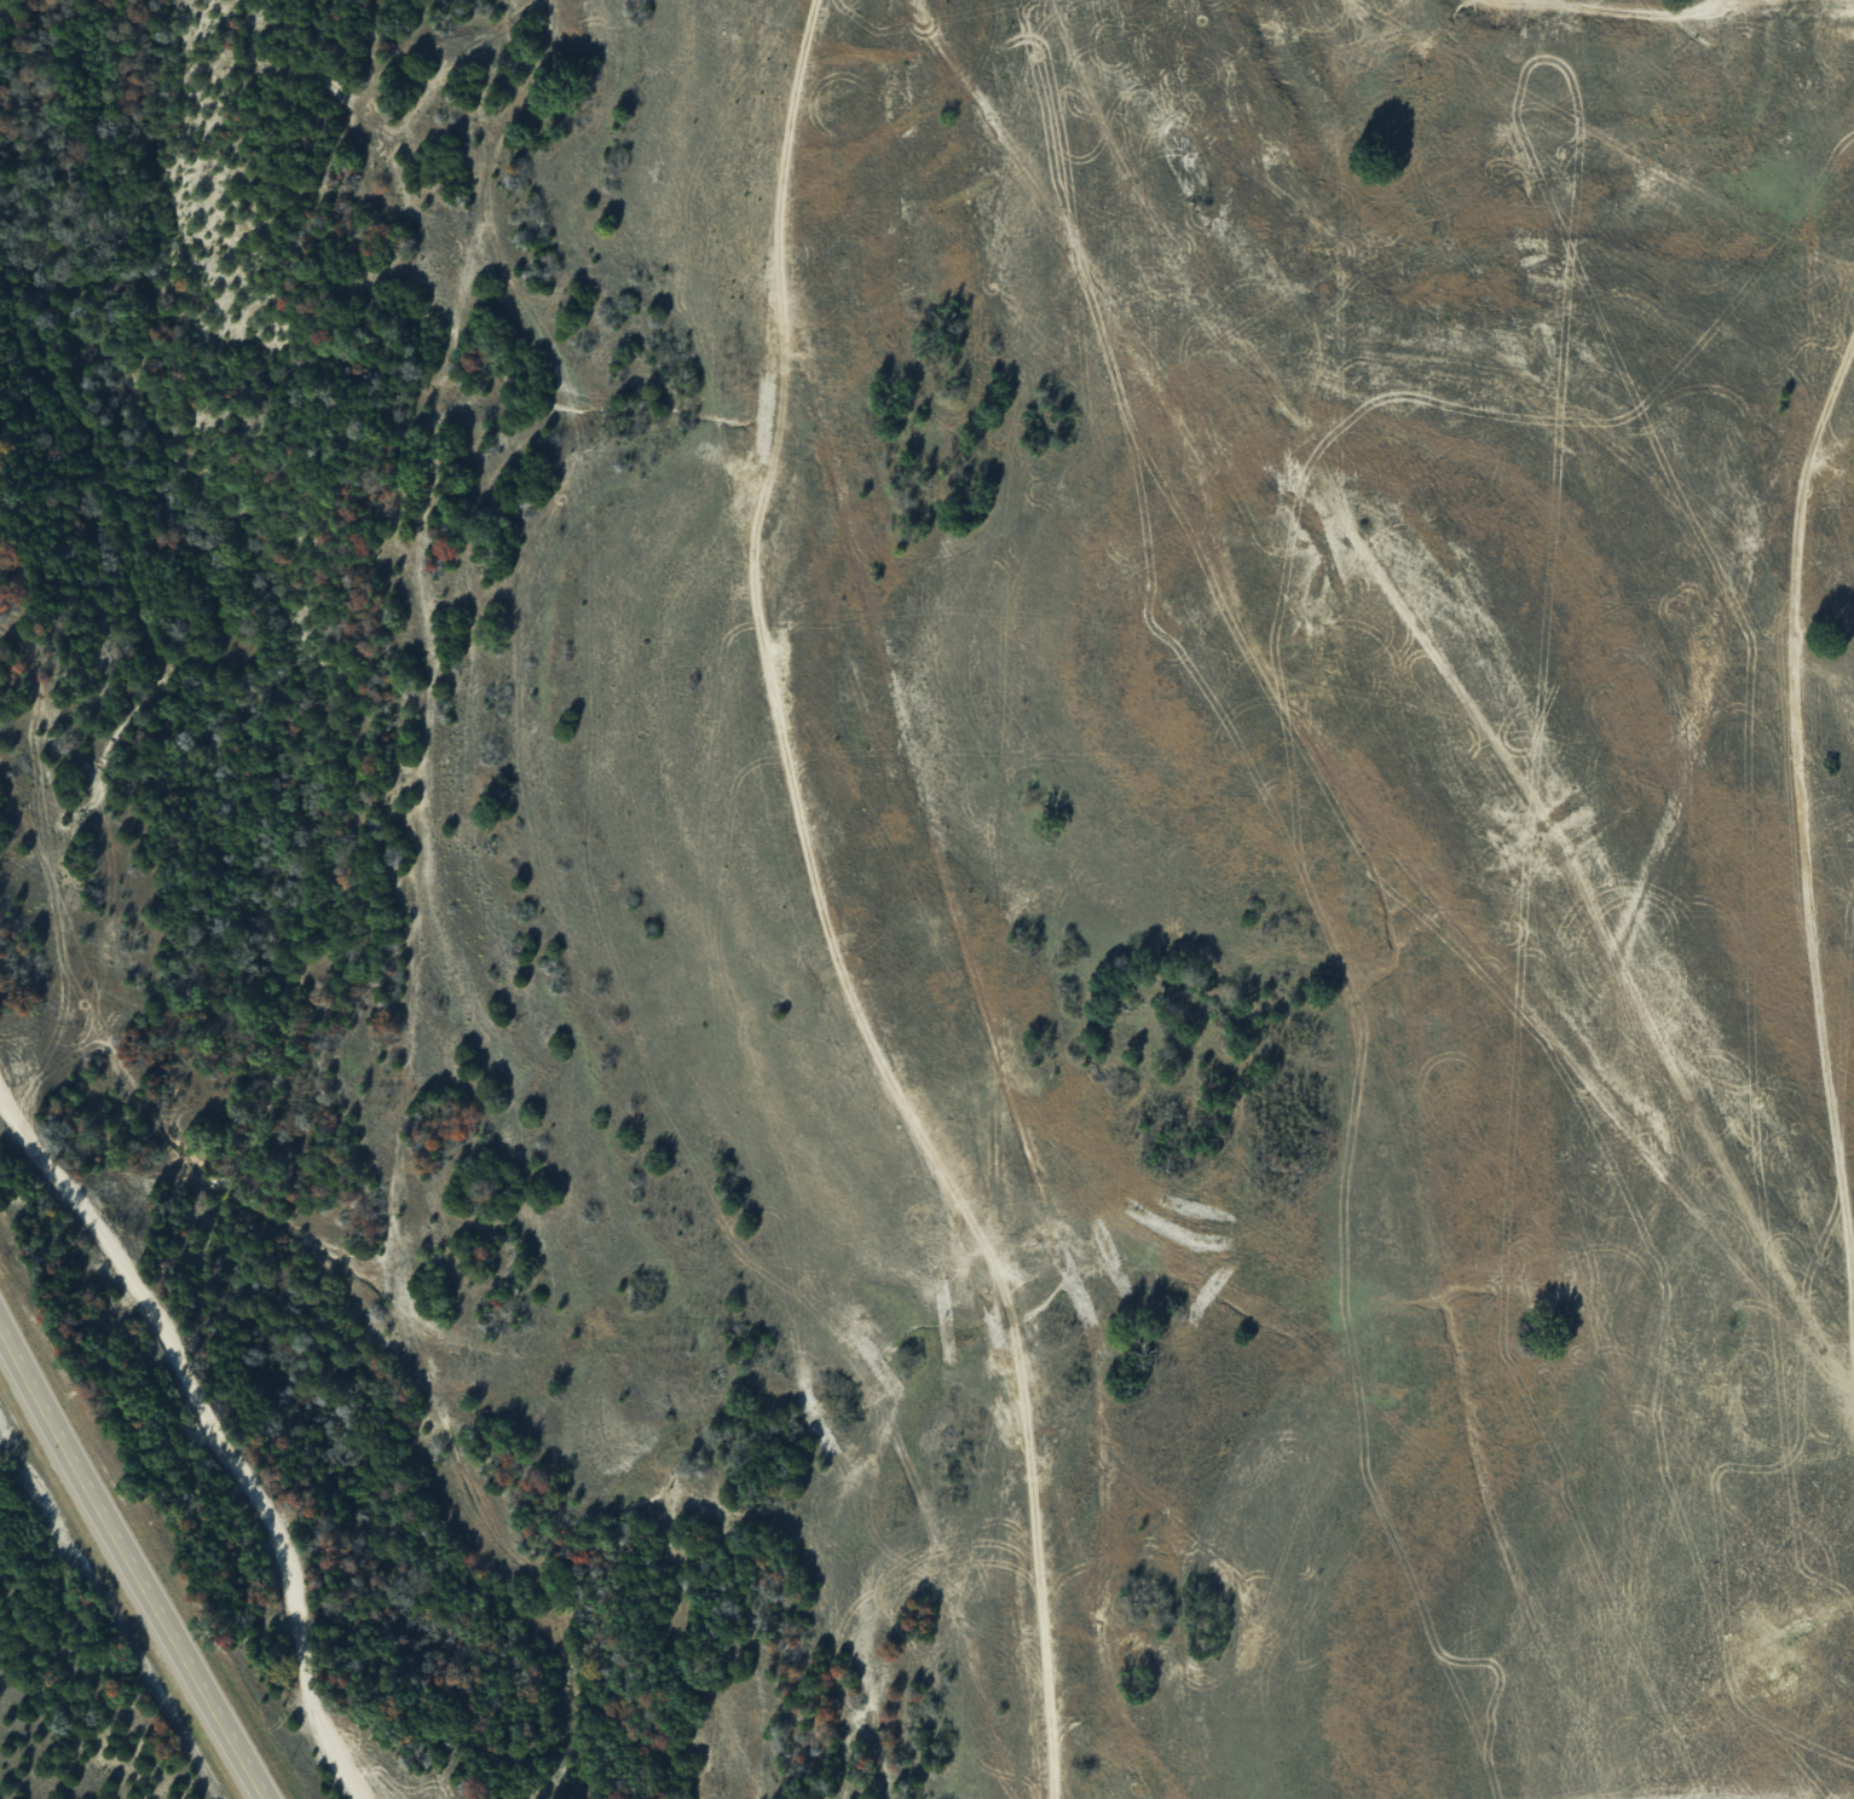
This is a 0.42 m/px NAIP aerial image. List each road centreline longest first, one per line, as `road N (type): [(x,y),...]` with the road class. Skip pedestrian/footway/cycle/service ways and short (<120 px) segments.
road 1 (secondary): [(260,1798),(0,1338)]

